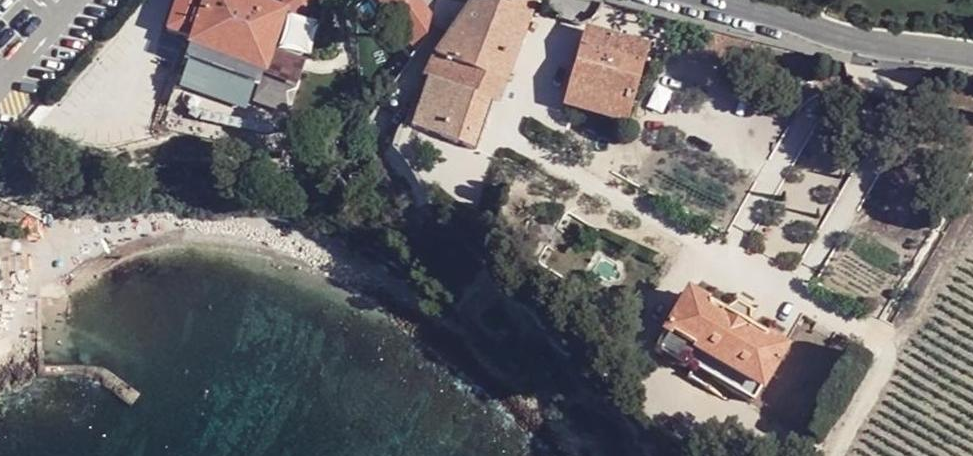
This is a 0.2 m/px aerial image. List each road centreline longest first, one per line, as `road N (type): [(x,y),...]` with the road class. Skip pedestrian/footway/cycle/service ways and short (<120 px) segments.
road 1 (residential): [(972,59),(854,42),(688,0)]

